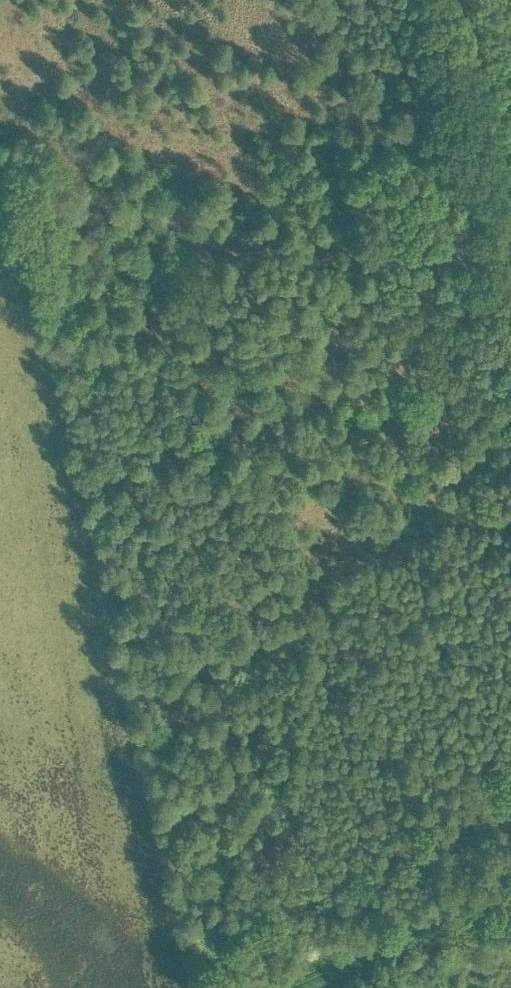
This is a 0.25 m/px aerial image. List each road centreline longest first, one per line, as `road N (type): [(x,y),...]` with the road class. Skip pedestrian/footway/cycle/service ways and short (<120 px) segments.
road 1 (track): [(271,987),(510,881)]

